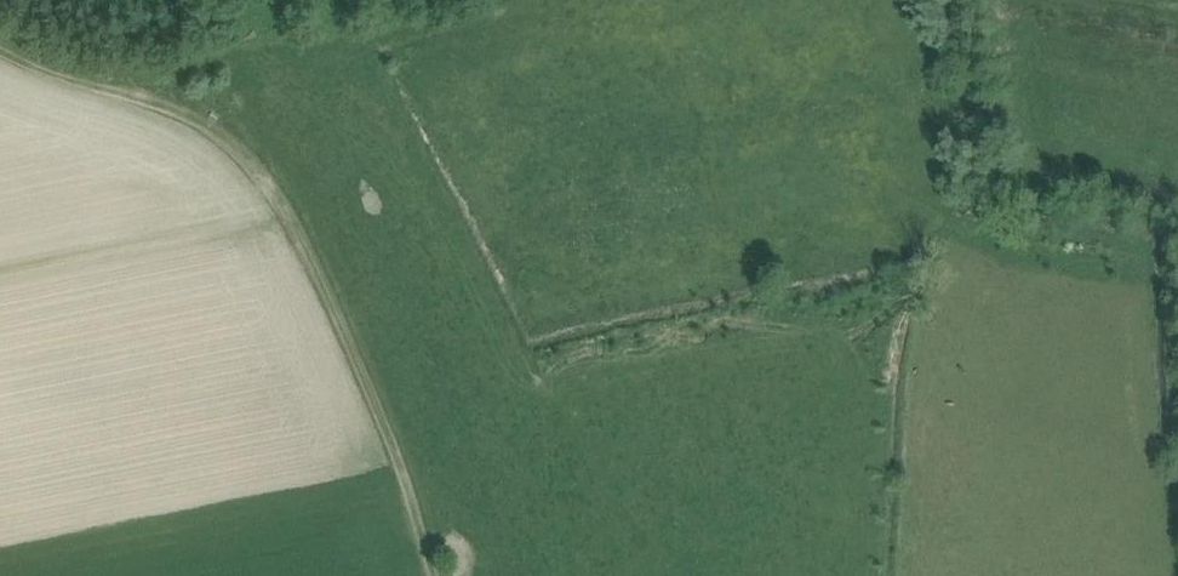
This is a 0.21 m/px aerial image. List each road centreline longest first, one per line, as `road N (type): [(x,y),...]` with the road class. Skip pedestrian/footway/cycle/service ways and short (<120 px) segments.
road 1 (track): [(0,43),(168,99),(231,137),(269,178),(312,245),(393,430),(444,575)]

